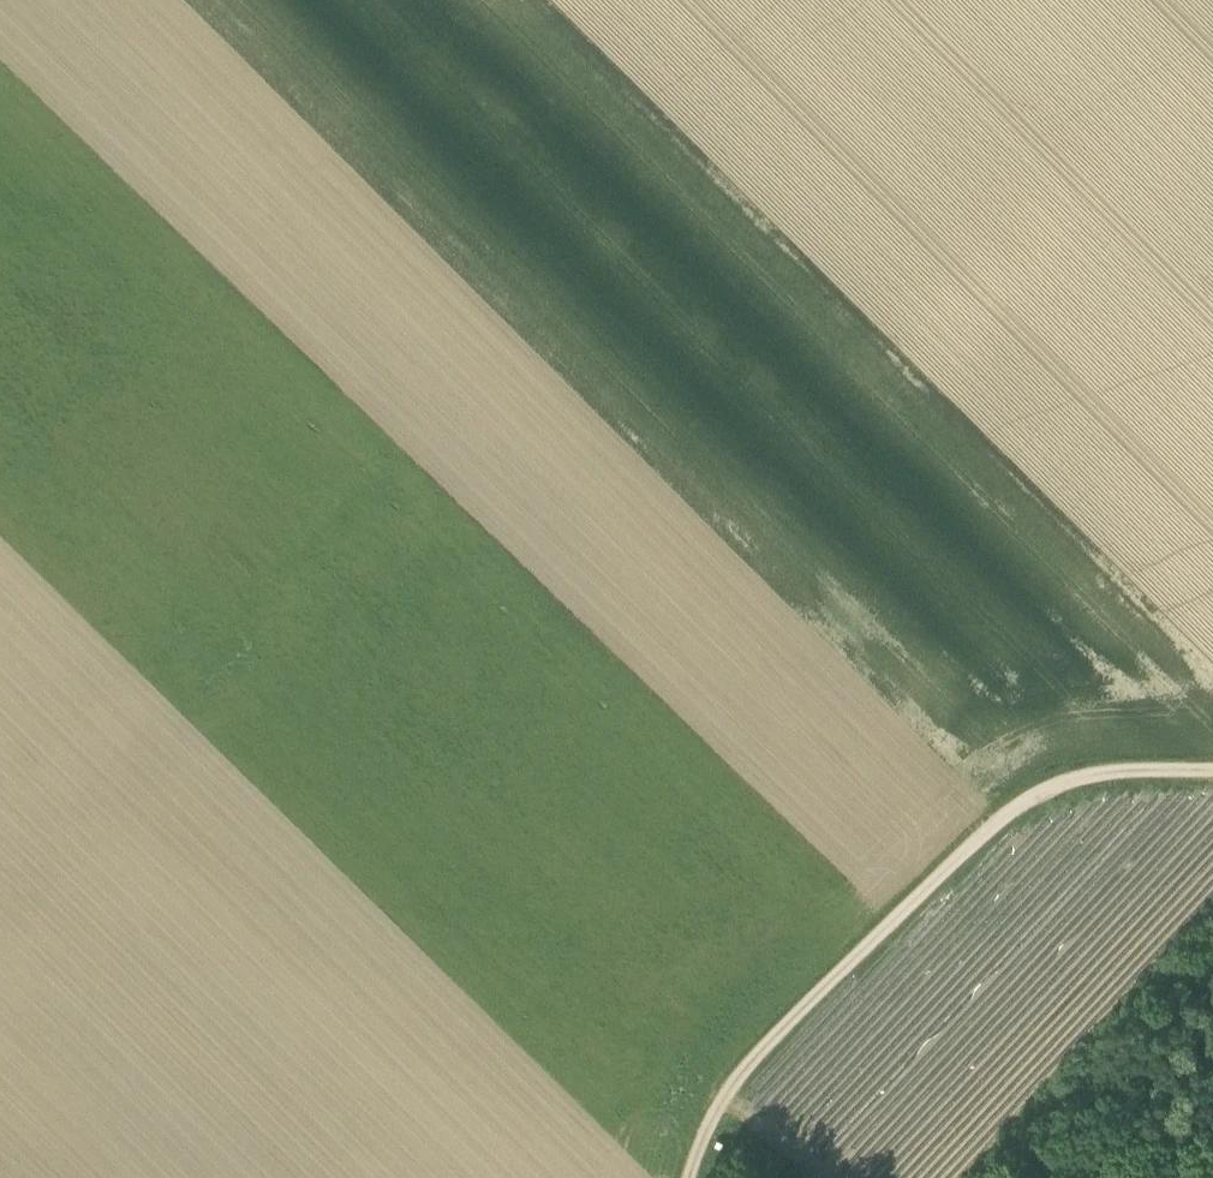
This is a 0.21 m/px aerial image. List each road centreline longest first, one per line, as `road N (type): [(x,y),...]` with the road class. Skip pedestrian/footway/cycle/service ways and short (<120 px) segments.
road 1 (track): [(706,1177),(750,1060),(985,828),(1045,787),(1111,768),(1212,766)]

